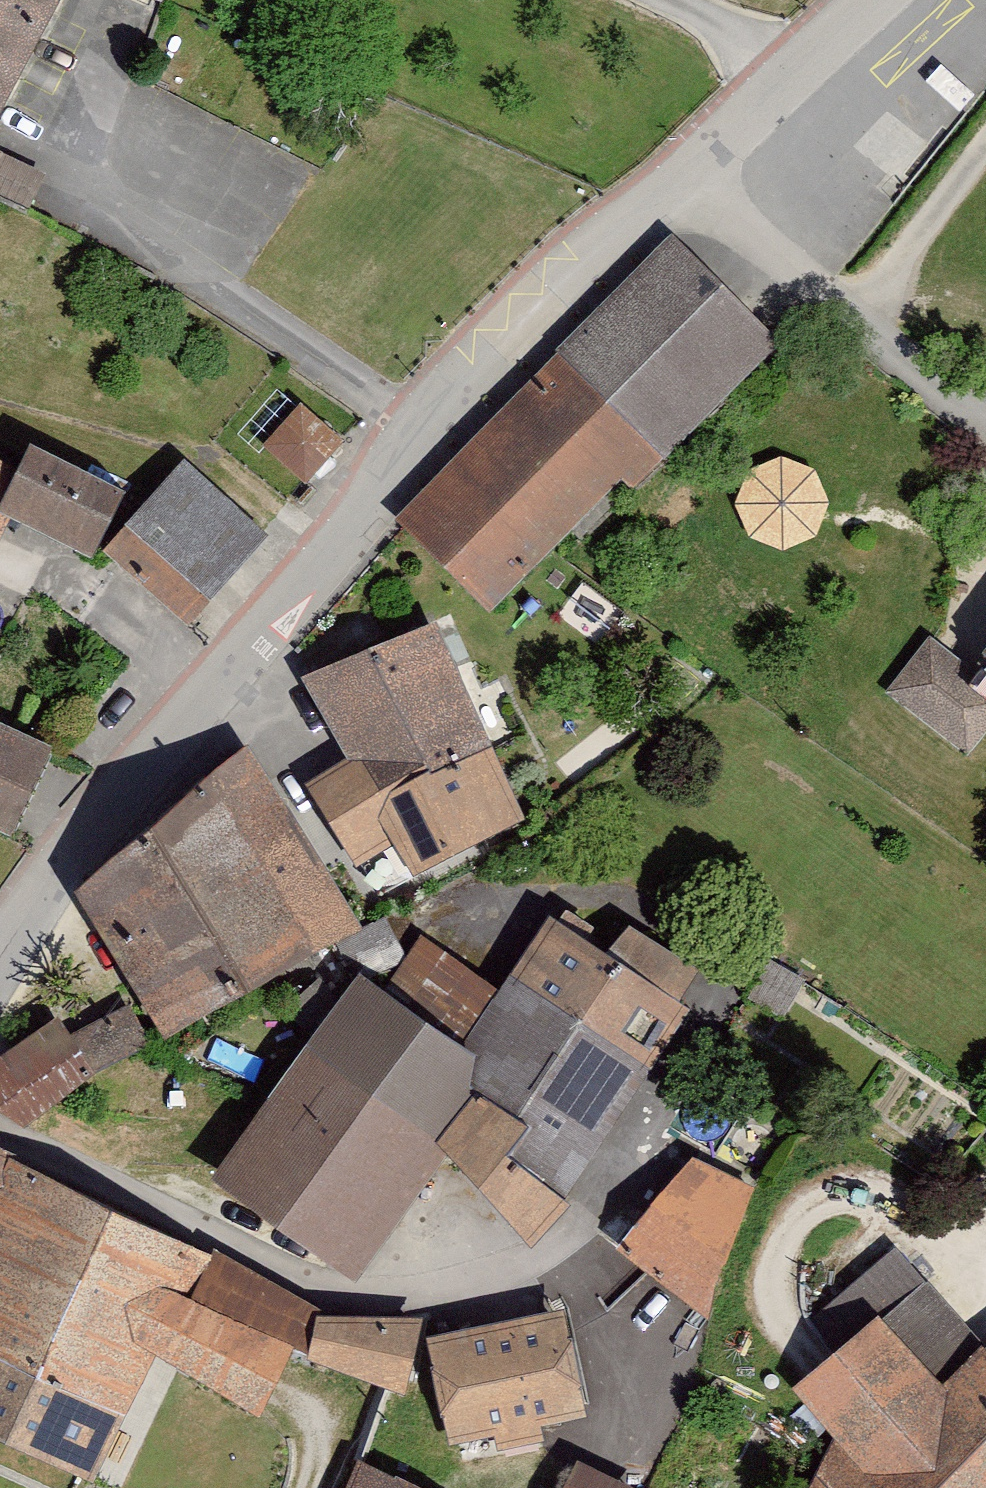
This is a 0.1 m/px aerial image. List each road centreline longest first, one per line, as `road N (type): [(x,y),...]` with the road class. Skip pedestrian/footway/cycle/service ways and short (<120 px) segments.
road 1 (residential): [(429,427),(1,948)]
road 2 (residential): [(796,72),(585,258),(429,427)]
road 3 (residential): [(23,163),(429,427)]
road 4 (residential): [(0,1134),(353,1308),(431,1286)]
road 5 (residential): [(668,0),(796,72)]

